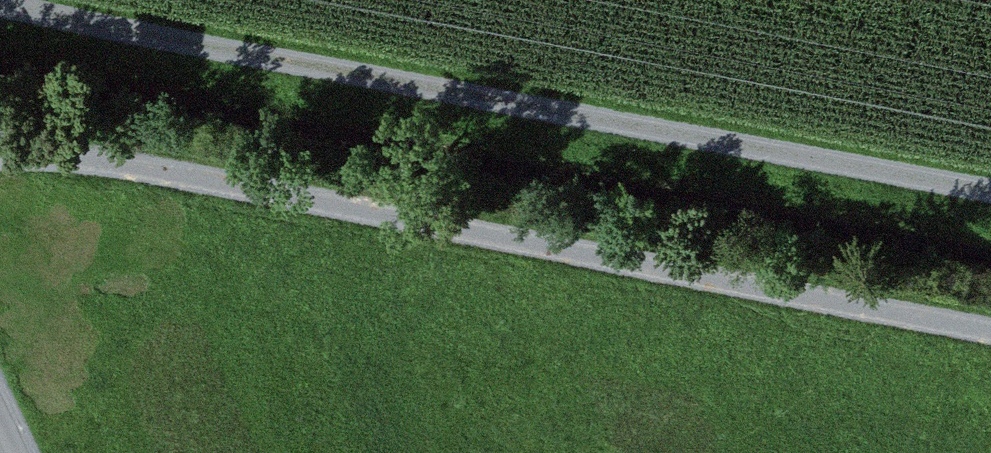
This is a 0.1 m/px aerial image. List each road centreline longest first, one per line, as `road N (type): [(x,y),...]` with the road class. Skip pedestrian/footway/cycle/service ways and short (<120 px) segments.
road 1 (track): [(0,157),(990,344)]
road 2 (track): [(0,0),(990,186)]

